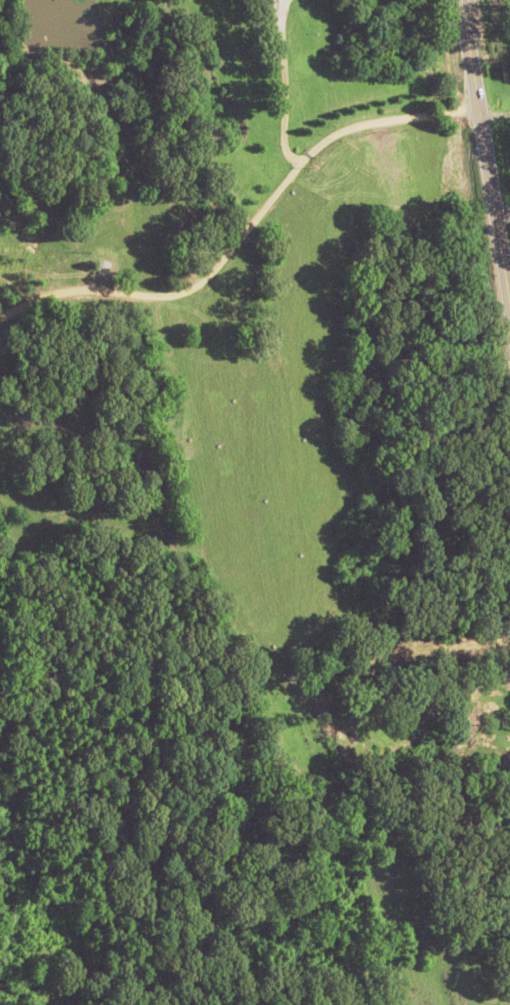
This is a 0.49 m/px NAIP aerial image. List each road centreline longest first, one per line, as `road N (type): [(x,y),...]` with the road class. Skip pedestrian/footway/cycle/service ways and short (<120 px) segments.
road 1 (primary): [(509,310),(461,0)]

